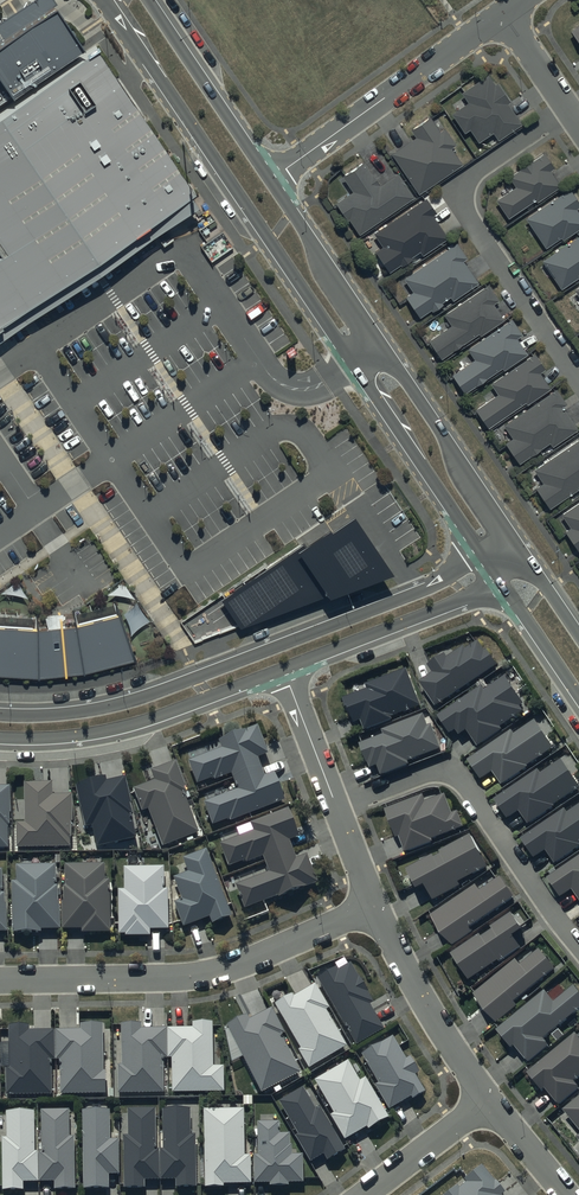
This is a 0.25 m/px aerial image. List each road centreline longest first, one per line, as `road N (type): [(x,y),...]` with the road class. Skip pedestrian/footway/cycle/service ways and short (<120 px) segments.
road 1 (residential): [(484,555),(108,0)]
road 2 (residential): [(0,714),(70,713),(146,696),(438,584),(484,555)]
road 3 (residential): [(270,179),(512,539)]
road 4 (residential): [(375,905),(206,974),(0,981)]
road 5 (residential): [(578,381),(464,204),(479,166),(568,109)]
road 6 (residential): [(337,807),(421,774),(460,779),(578,947)]
road 7 (residential): [(284,669),(124,727),(0,737)]
road 8 (residential): [(270,179),(504,15)]
road 9 (residential): [(499,578),(284,669)]
road 10 (residential): [(487,1099),(375,905)]
road 11 (residential): [(148,0),(270,179)]
road 12 (residential): [(365,1194),(487,1099)]
road 13 (residential): [(337,807),(284,669)]
road 14 (residential): [(578,696),(499,578)]
road 15 (residential): [(567,1194),(487,1099)]

